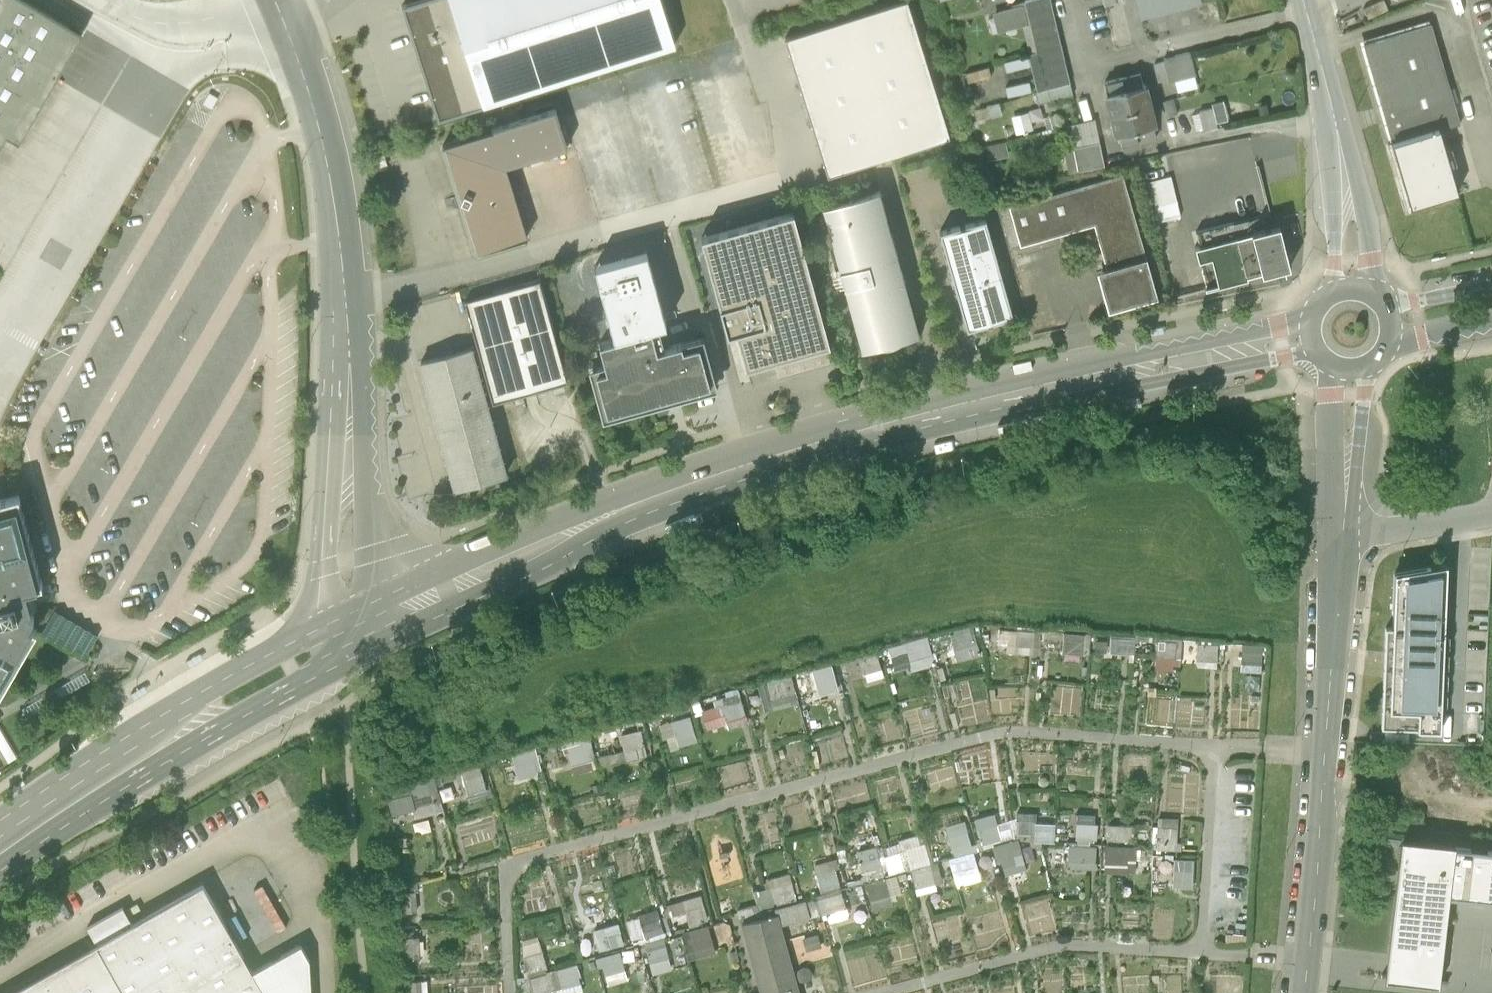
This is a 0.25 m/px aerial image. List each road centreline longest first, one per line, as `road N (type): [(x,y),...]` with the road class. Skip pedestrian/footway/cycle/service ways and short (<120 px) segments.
road 1 (tertiary): [(343,639),(622,515),(771,461),(938,415),(1310,336)]
road 2 (unclassified): [(343,639),(347,303),(321,130),(275,0)]
road 3 (tertiary): [(1304,992),(1343,536)]
road 4 (tertiary): [(0,846),(343,639)]
road 5 (tertiary): [(1303,0),(1332,113),(1354,290)]
road 6 (tertiary): [(1343,536),(1354,370)]
road 7 (unclassified): [(1491,513),(1343,536)]

